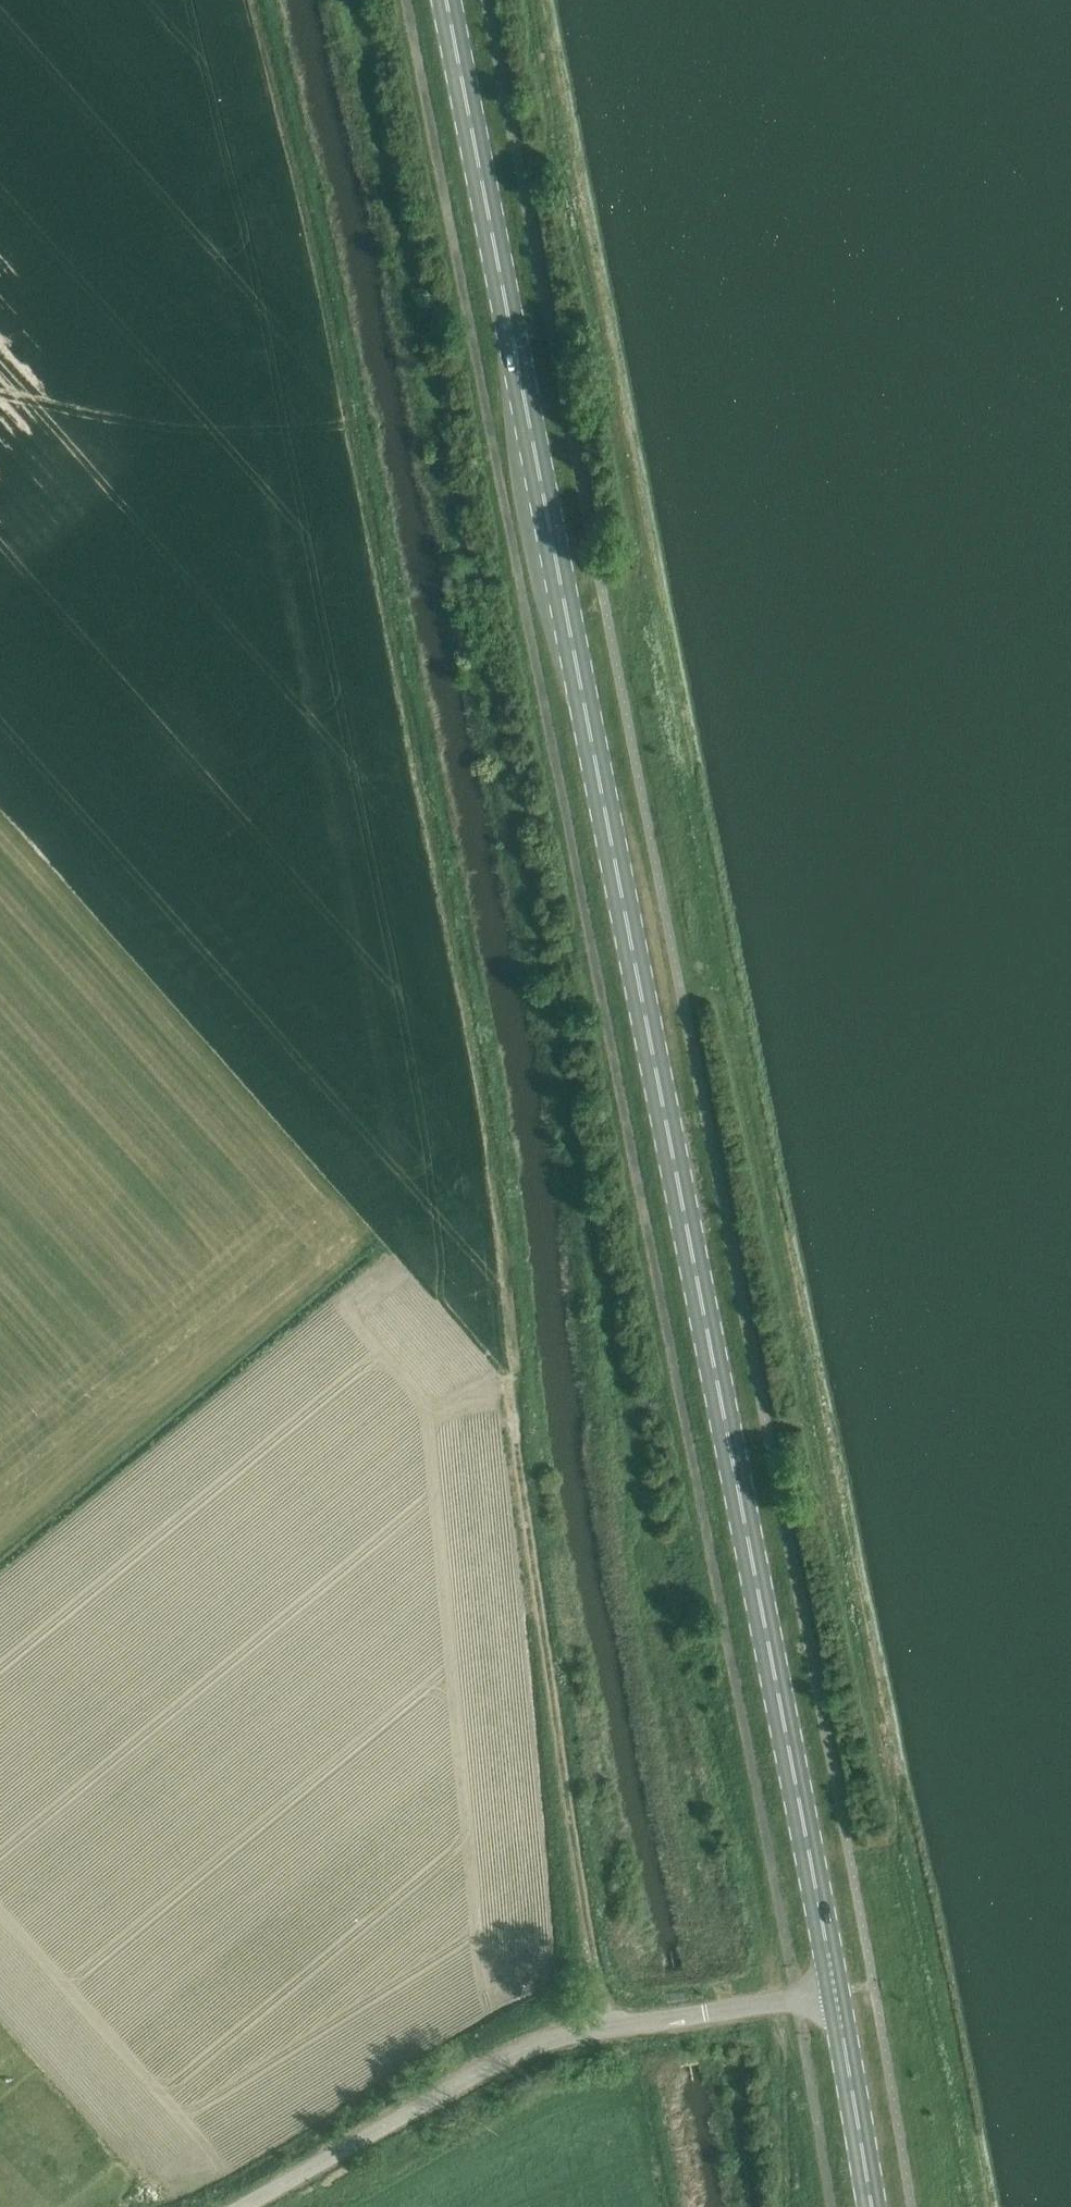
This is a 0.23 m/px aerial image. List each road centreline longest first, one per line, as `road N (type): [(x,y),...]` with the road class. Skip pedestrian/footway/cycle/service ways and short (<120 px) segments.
road 1 (primary): [(835,1992),(447,0)]
road 2 (unclassified): [(251,2206),(557,2039),(835,1992)]
road 3 (primary): [(871,2206),(835,1992)]

